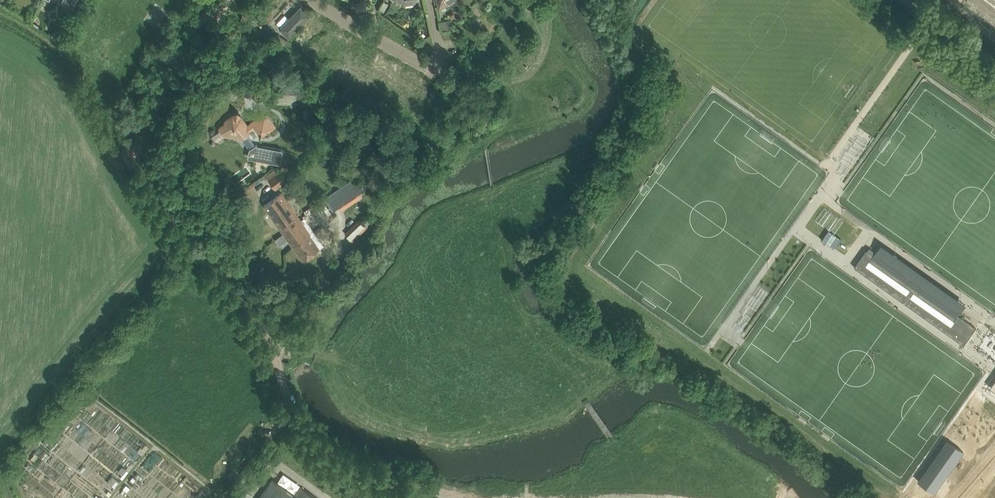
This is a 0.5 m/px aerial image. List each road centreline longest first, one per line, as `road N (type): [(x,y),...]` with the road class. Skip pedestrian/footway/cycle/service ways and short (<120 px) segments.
road 1 (unclassified): [(229,0),(199,24),(144,135),(139,167),(268,347),(307,448),(461,497)]
road 2 (residential): [(314,0),(433,63),(430,0)]

